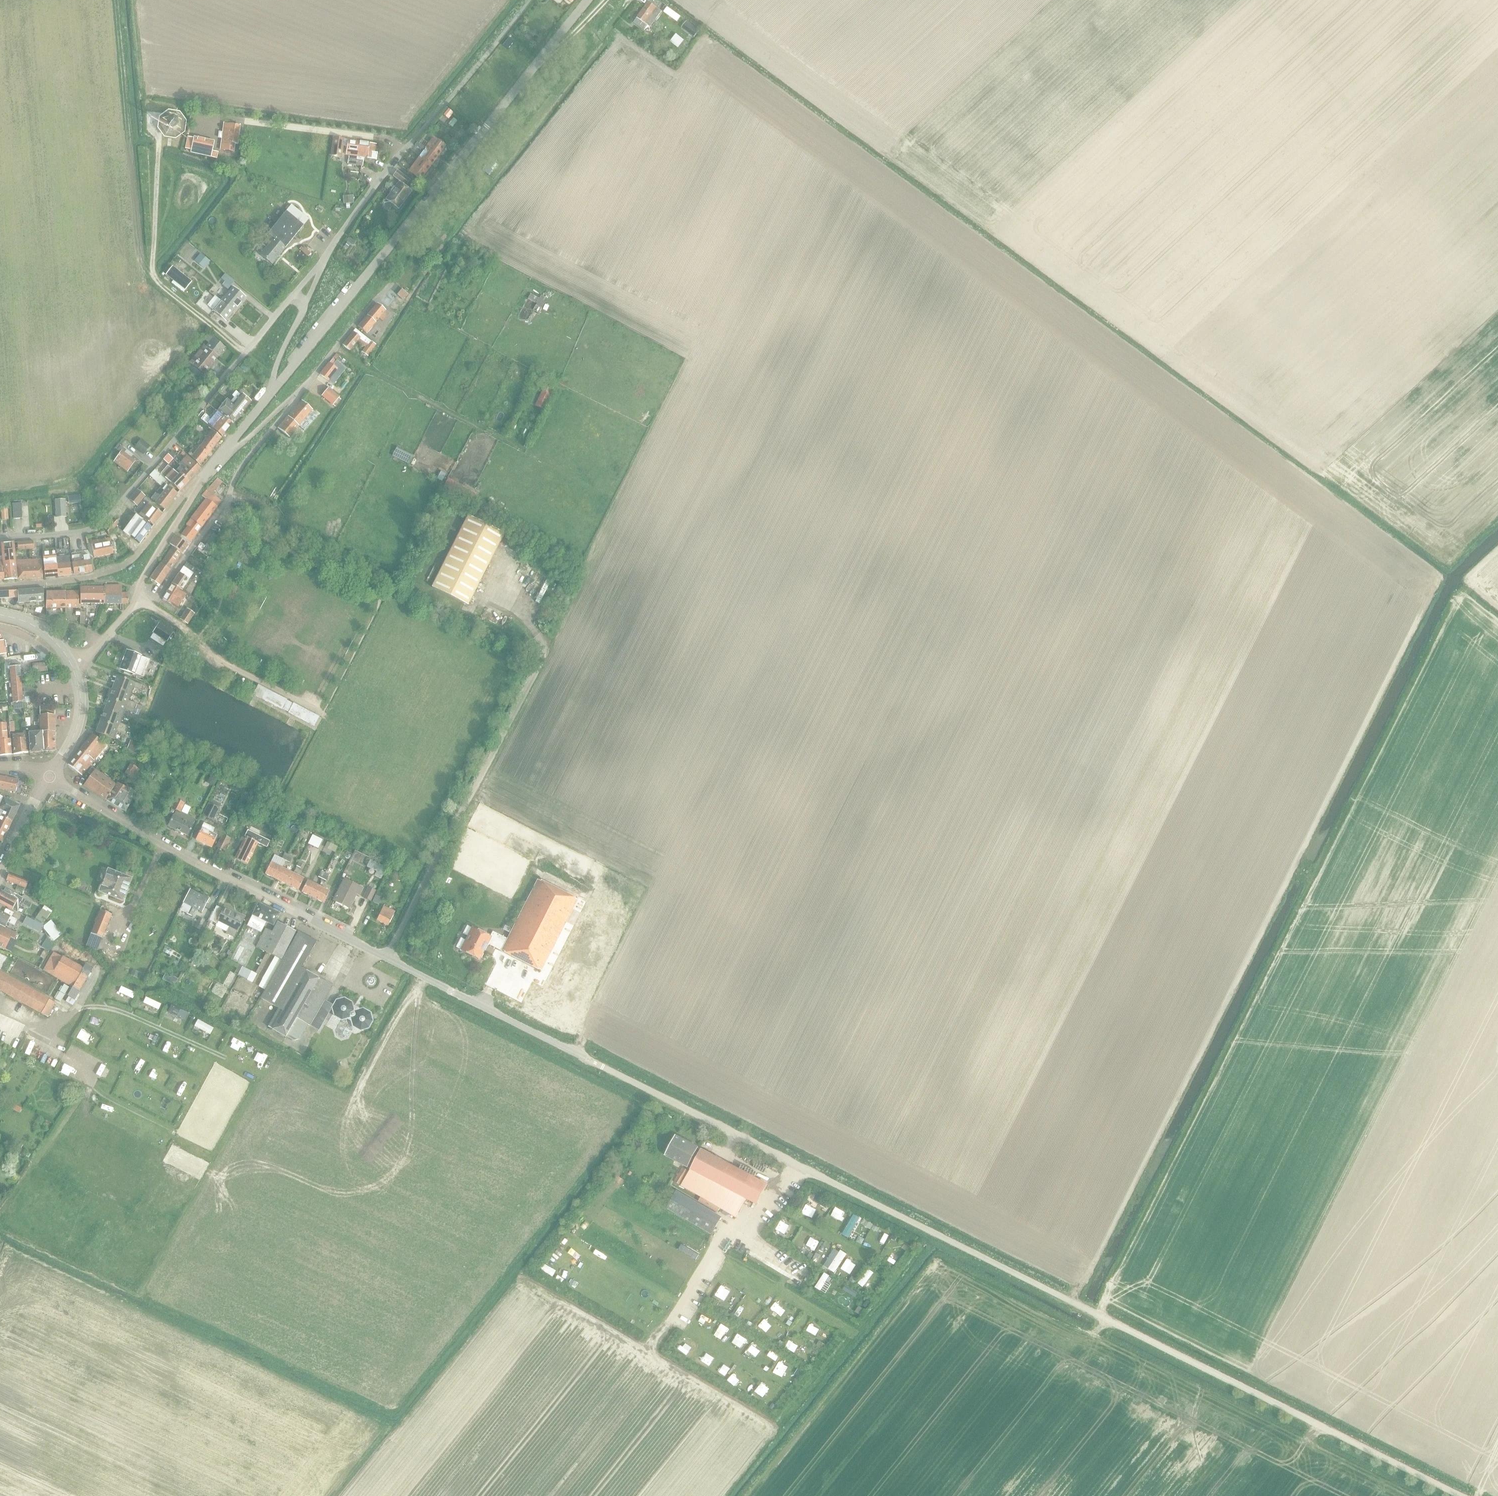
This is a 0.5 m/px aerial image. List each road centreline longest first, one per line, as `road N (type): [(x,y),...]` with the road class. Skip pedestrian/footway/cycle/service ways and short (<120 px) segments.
road 1 (unclassified): [(1455,1495),(795,1165)]
road 2 (residential): [(602,1067),(176,851),(49,776)]
road 3 (residential): [(0,540),(76,532),(106,521),(292,295)]
road 4 (residential): [(266,400),(486,125)]
road 5 (residential): [(0,585),(88,577),(132,562),(199,475),(213,469)]
road 6 (residential): [(150,601),(300,391)]
road 7 (track): [(244,351),(153,274),(159,141)]
road 8 (residential): [(324,257),(344,221),(454,93)]
road 9 (residential): [(318,711),(216,656),(150,601)]
road 10 (unclassified): [(486,125),(587,0)]
road 11 (track): [(224,1056),(120,1011),(76,1008)]
road 12 (residential): [(140,594),(213,469)]
road 13 (residential): [(300,391),(393,281)]
road 14 (unclassified): [(728,1133),(602,1067)]
road 15 (residential): [(669,1323),(726,1227),(747,1240)]
road 16 (unclassified): [(454,93),(530,0)]
road 17 (secondary): [(49,776),(78,724),(76,664)]

